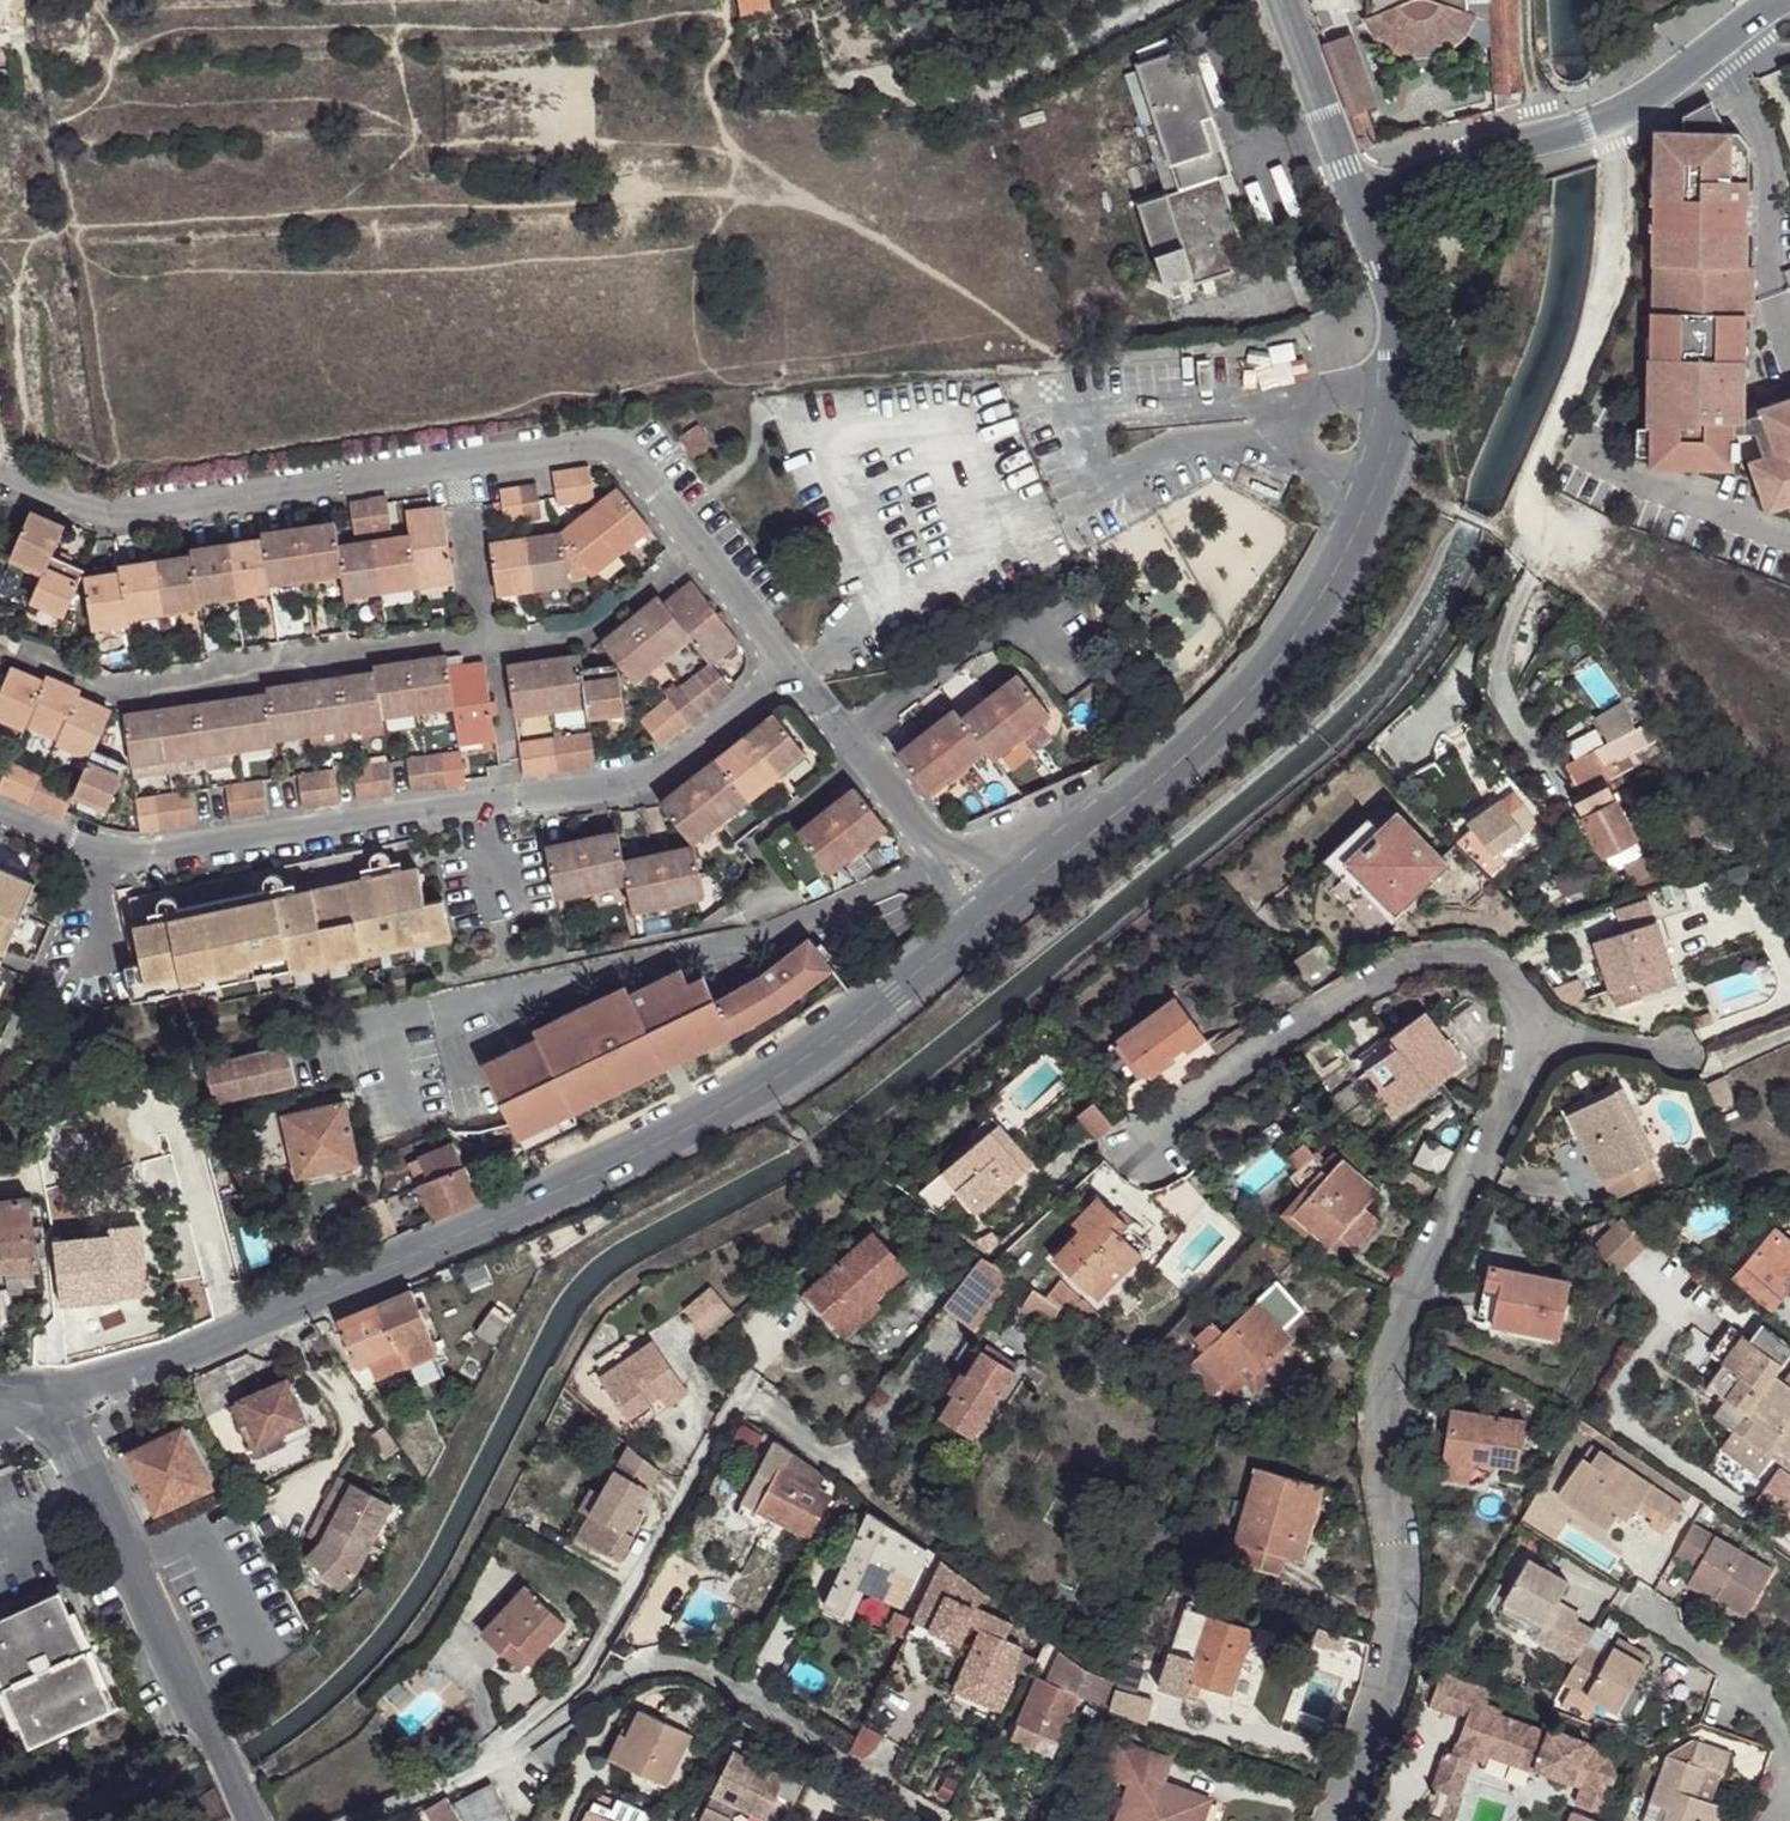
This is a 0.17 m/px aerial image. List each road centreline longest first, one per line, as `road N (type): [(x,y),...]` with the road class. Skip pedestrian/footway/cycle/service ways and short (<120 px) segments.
road 1 (residential): [(1143,1134),(1281,1031),(1411,963),(1434,956),(1487,968),(1522,1008),(1526,1067),(1410,1297),(1390,1366),(1384,1441),(1401,1566),(1400,1621),(1335,1820)]
road 2 (residential): [(44,1392),(201,1350),(680,1134),(857,1018),(960,933)]
road 3 (residential): [(0,467),(113,517),(606,449),(634,459),(790,670)]
road 4 (residential): [(790,670),(651,780),(110,858),(0,811)]
road 5 (residential): [(1021,884),(1169,763),(1282,654),(1372,487),(1389,436),(1398,357),(1395,312),(1356,200)]
road 6 (tertiary): [(44,1392),(249,1820)]
road 7 (residential): [(1356,200),(1535,134),(1600,119),(1754,16)]
road 8 (residential): [(790,670),(924,842)]
road 9 (residential): [(1356,200),(1280,0)]
road 10 (track): [(1535,134),(1530,0)]

